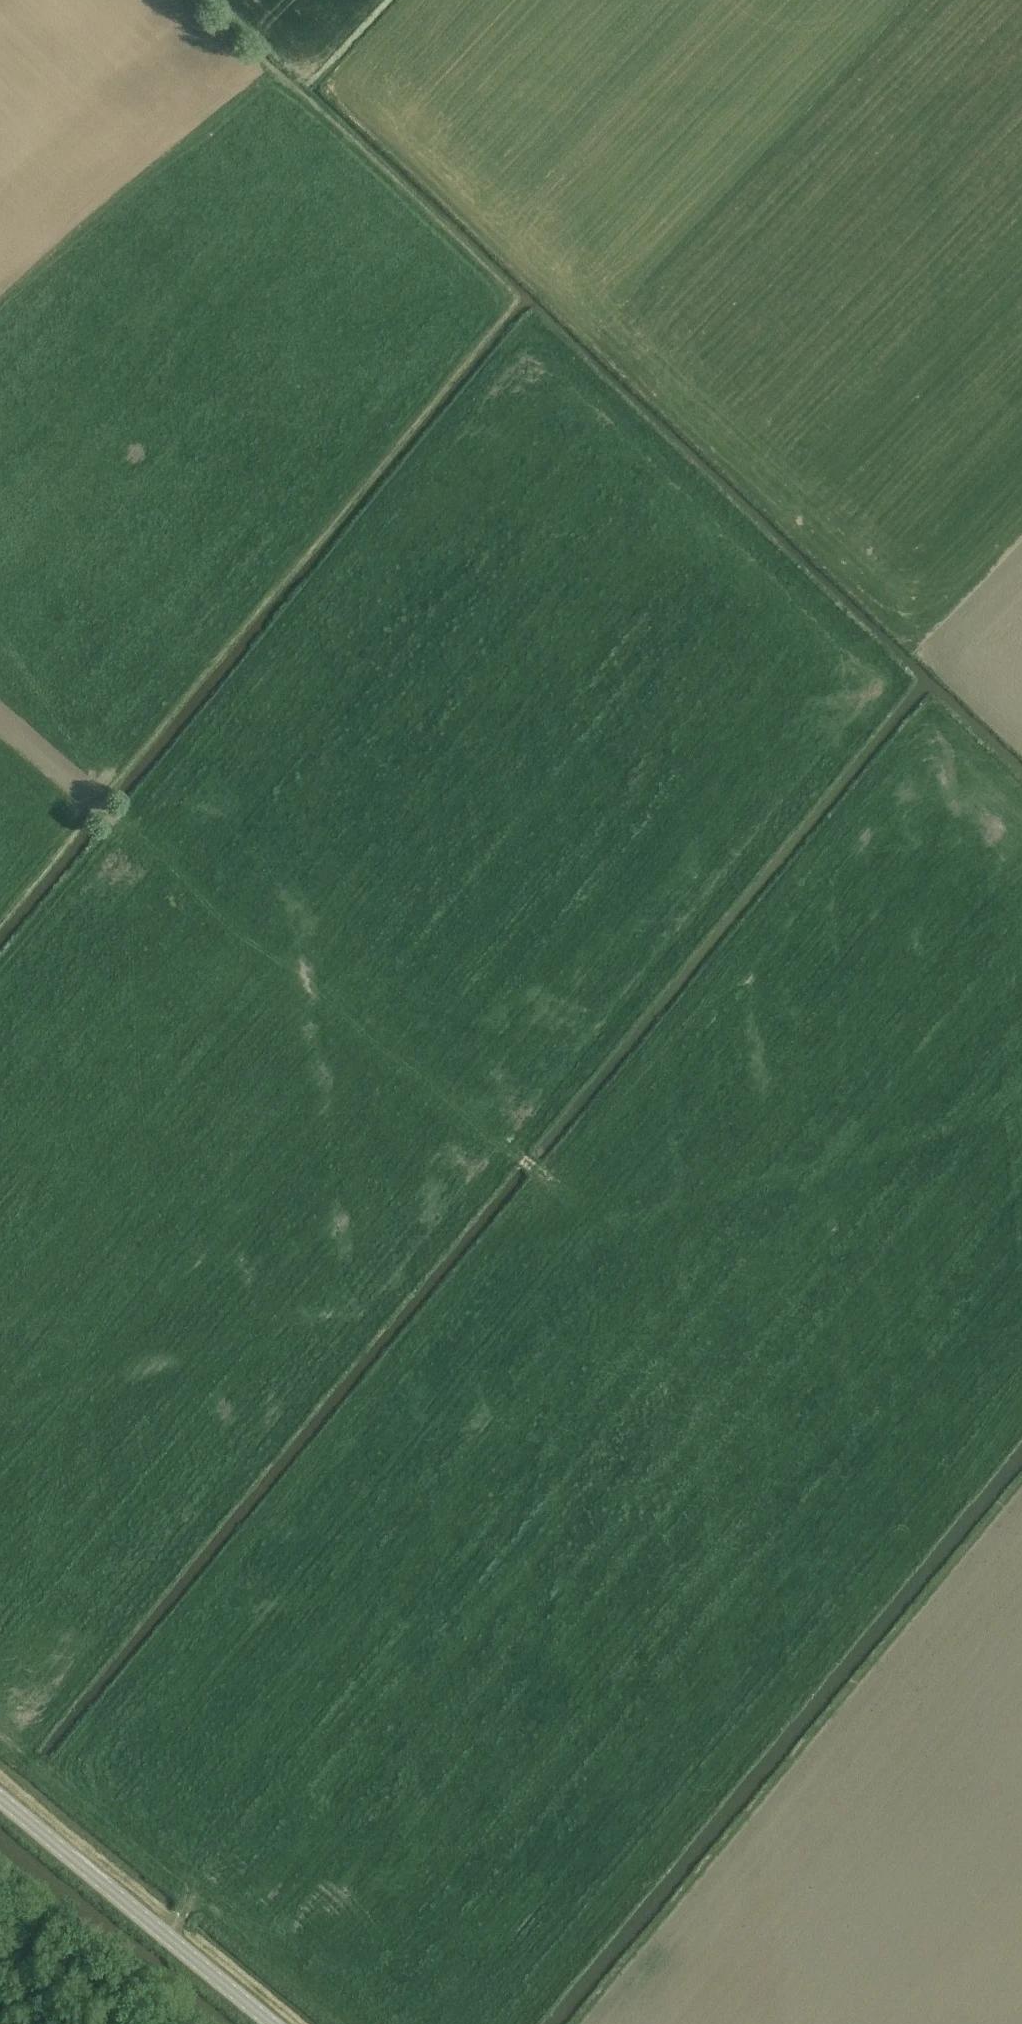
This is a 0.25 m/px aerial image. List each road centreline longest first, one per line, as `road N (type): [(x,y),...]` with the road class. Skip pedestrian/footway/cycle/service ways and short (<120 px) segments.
road 1 (tertiary): [(267,2023),(0,1801)]

